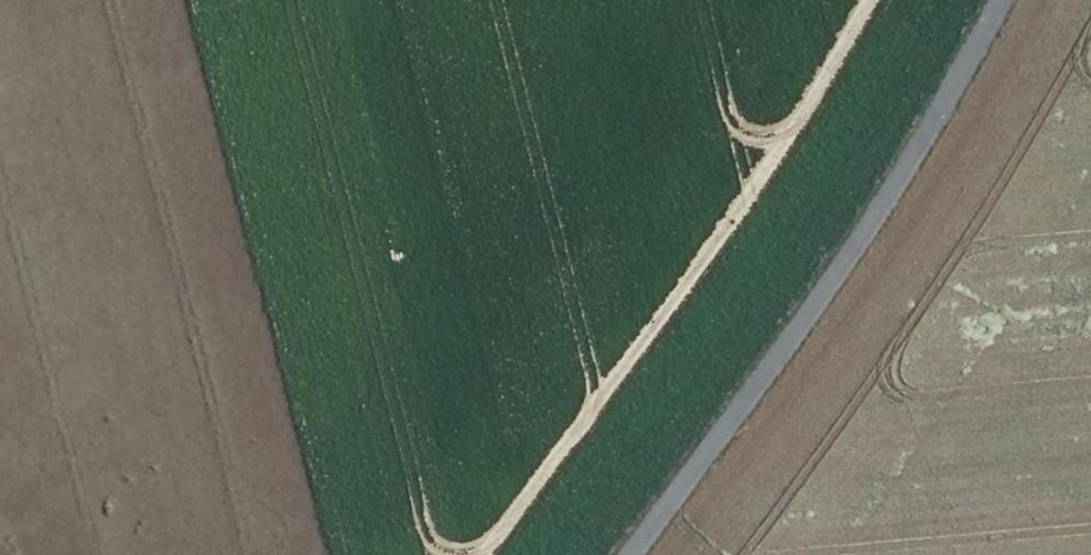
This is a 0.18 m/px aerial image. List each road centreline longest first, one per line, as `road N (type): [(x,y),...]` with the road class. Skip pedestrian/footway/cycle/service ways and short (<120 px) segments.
road 1 (unclassified): [(989,0),(900,165),(612,554)]

